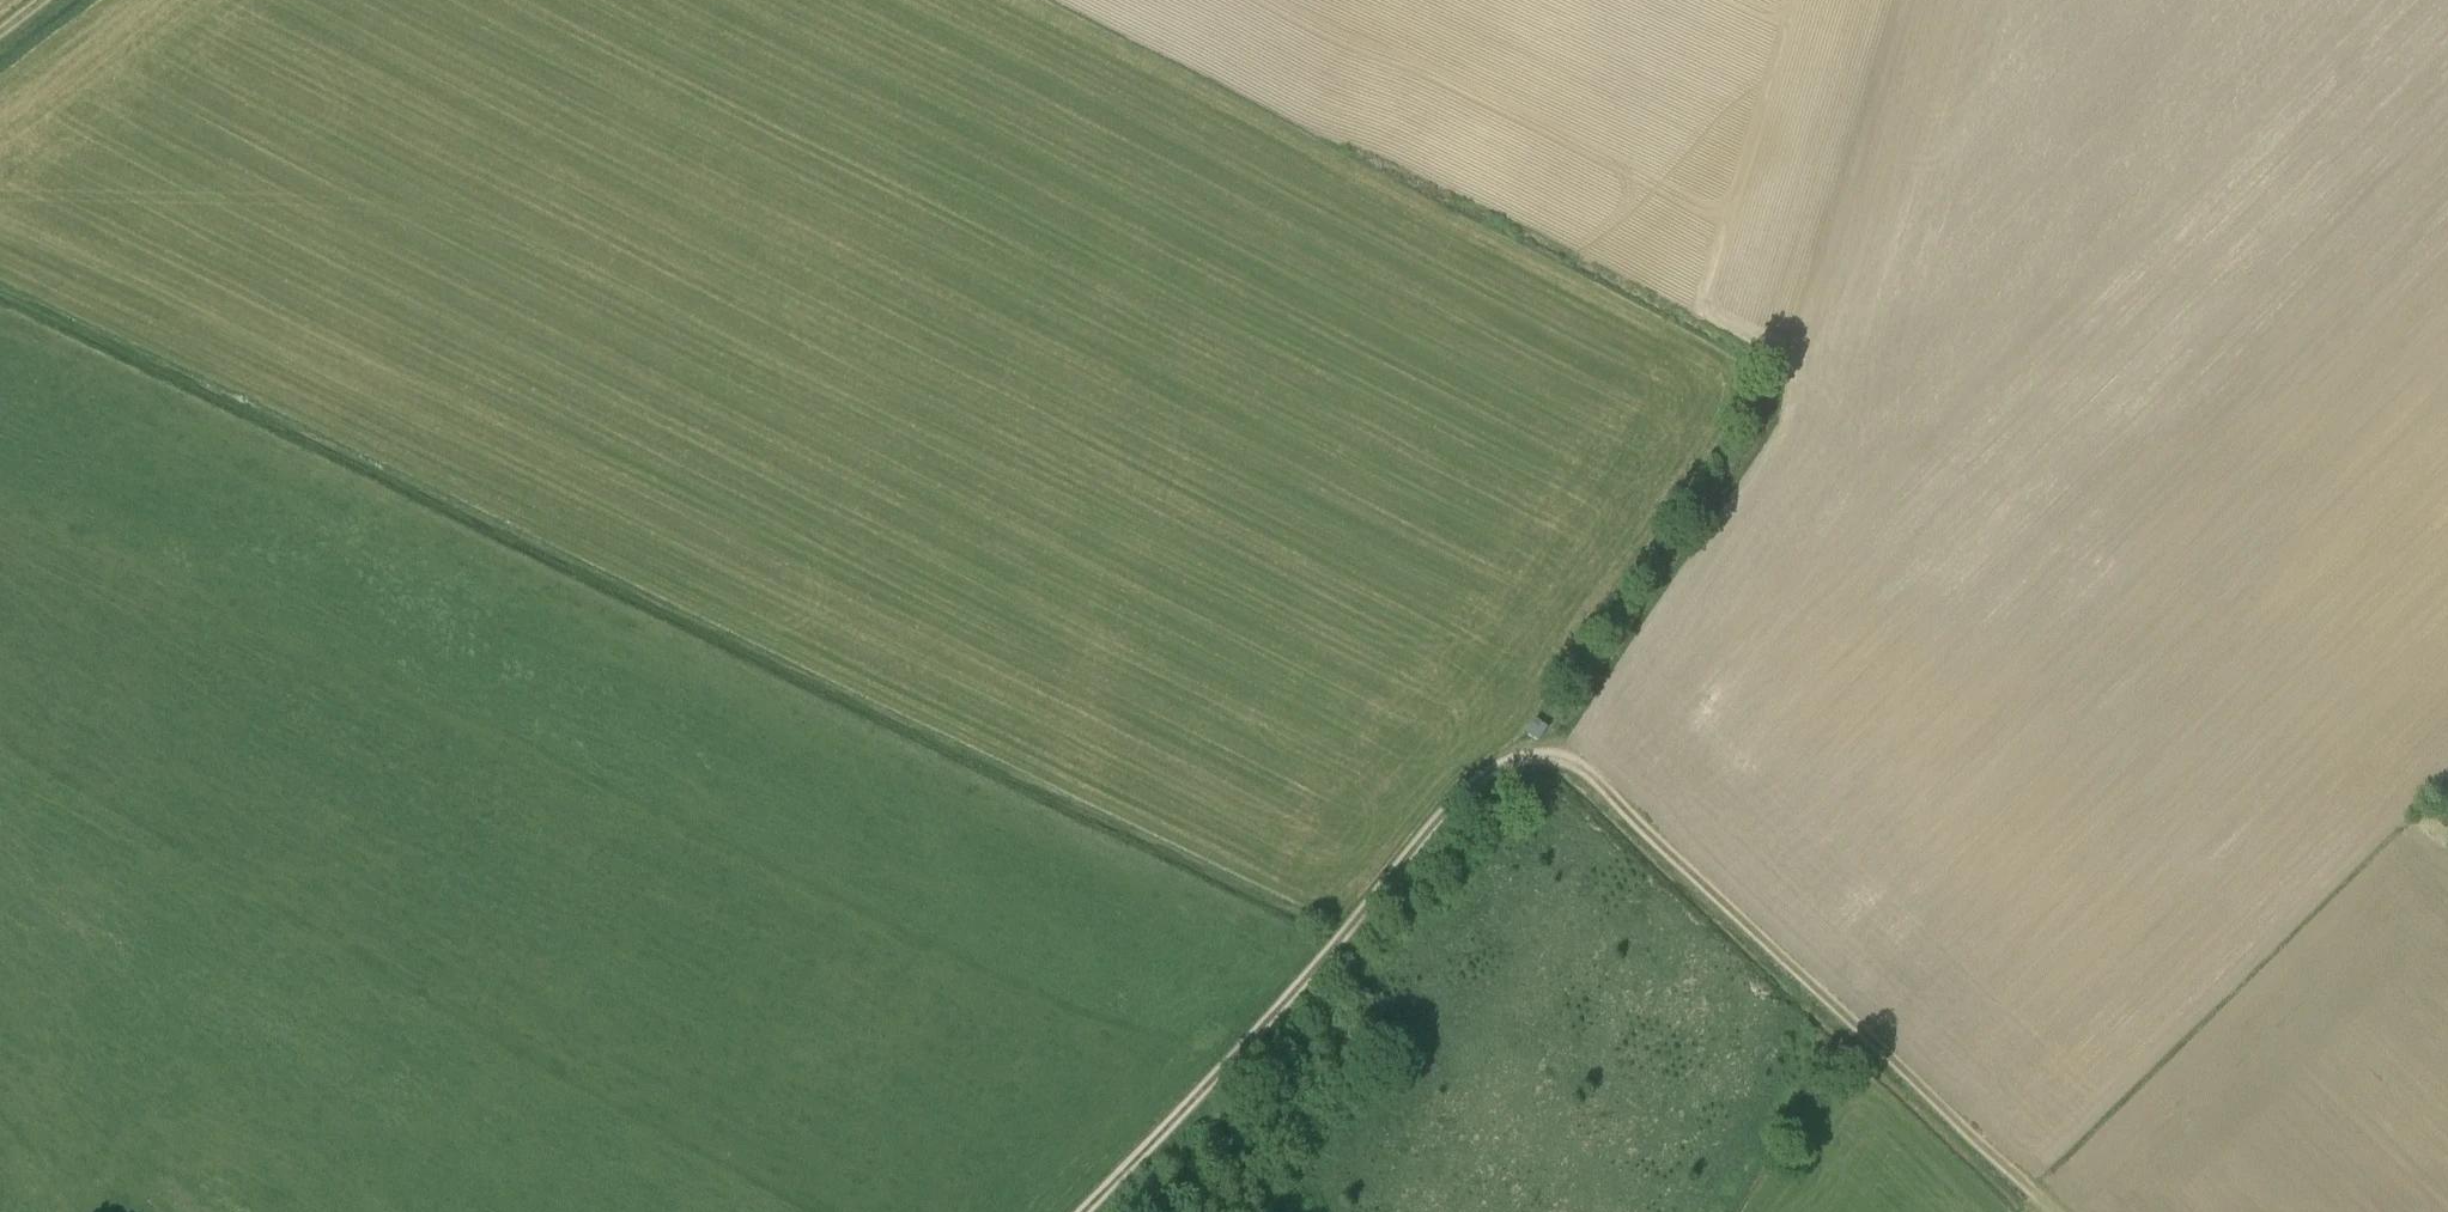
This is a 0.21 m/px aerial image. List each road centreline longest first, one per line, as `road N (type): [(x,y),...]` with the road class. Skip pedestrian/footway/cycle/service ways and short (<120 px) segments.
road 1 (track): [(2058,1211),(1873,1034)]

